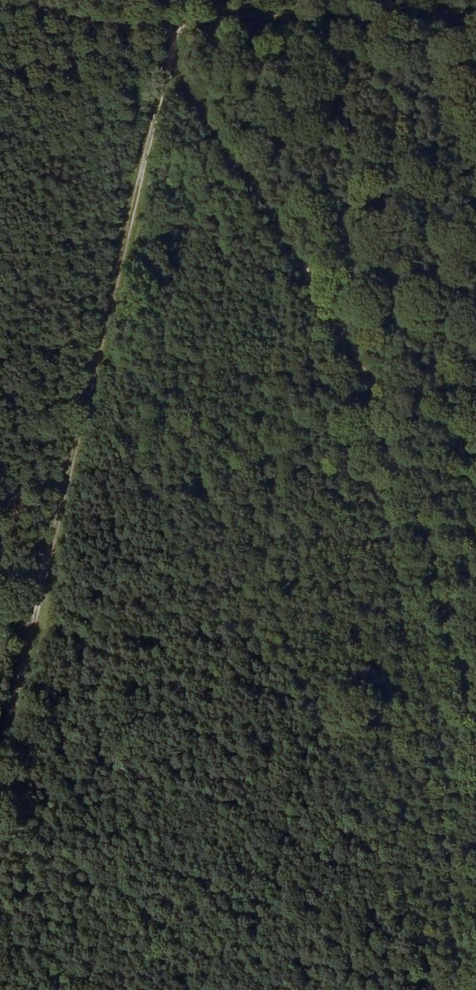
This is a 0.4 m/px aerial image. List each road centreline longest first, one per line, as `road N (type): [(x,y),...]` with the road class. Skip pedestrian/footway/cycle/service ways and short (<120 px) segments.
road 1 (track): [(0,844),(65,486),(174,36)]
road 2 (track): [(171,57),(339,322),(475,700)]
road 3 (track): [(174,36),(475,28)]
road 4 (track): [(174,36),(0,7)]

